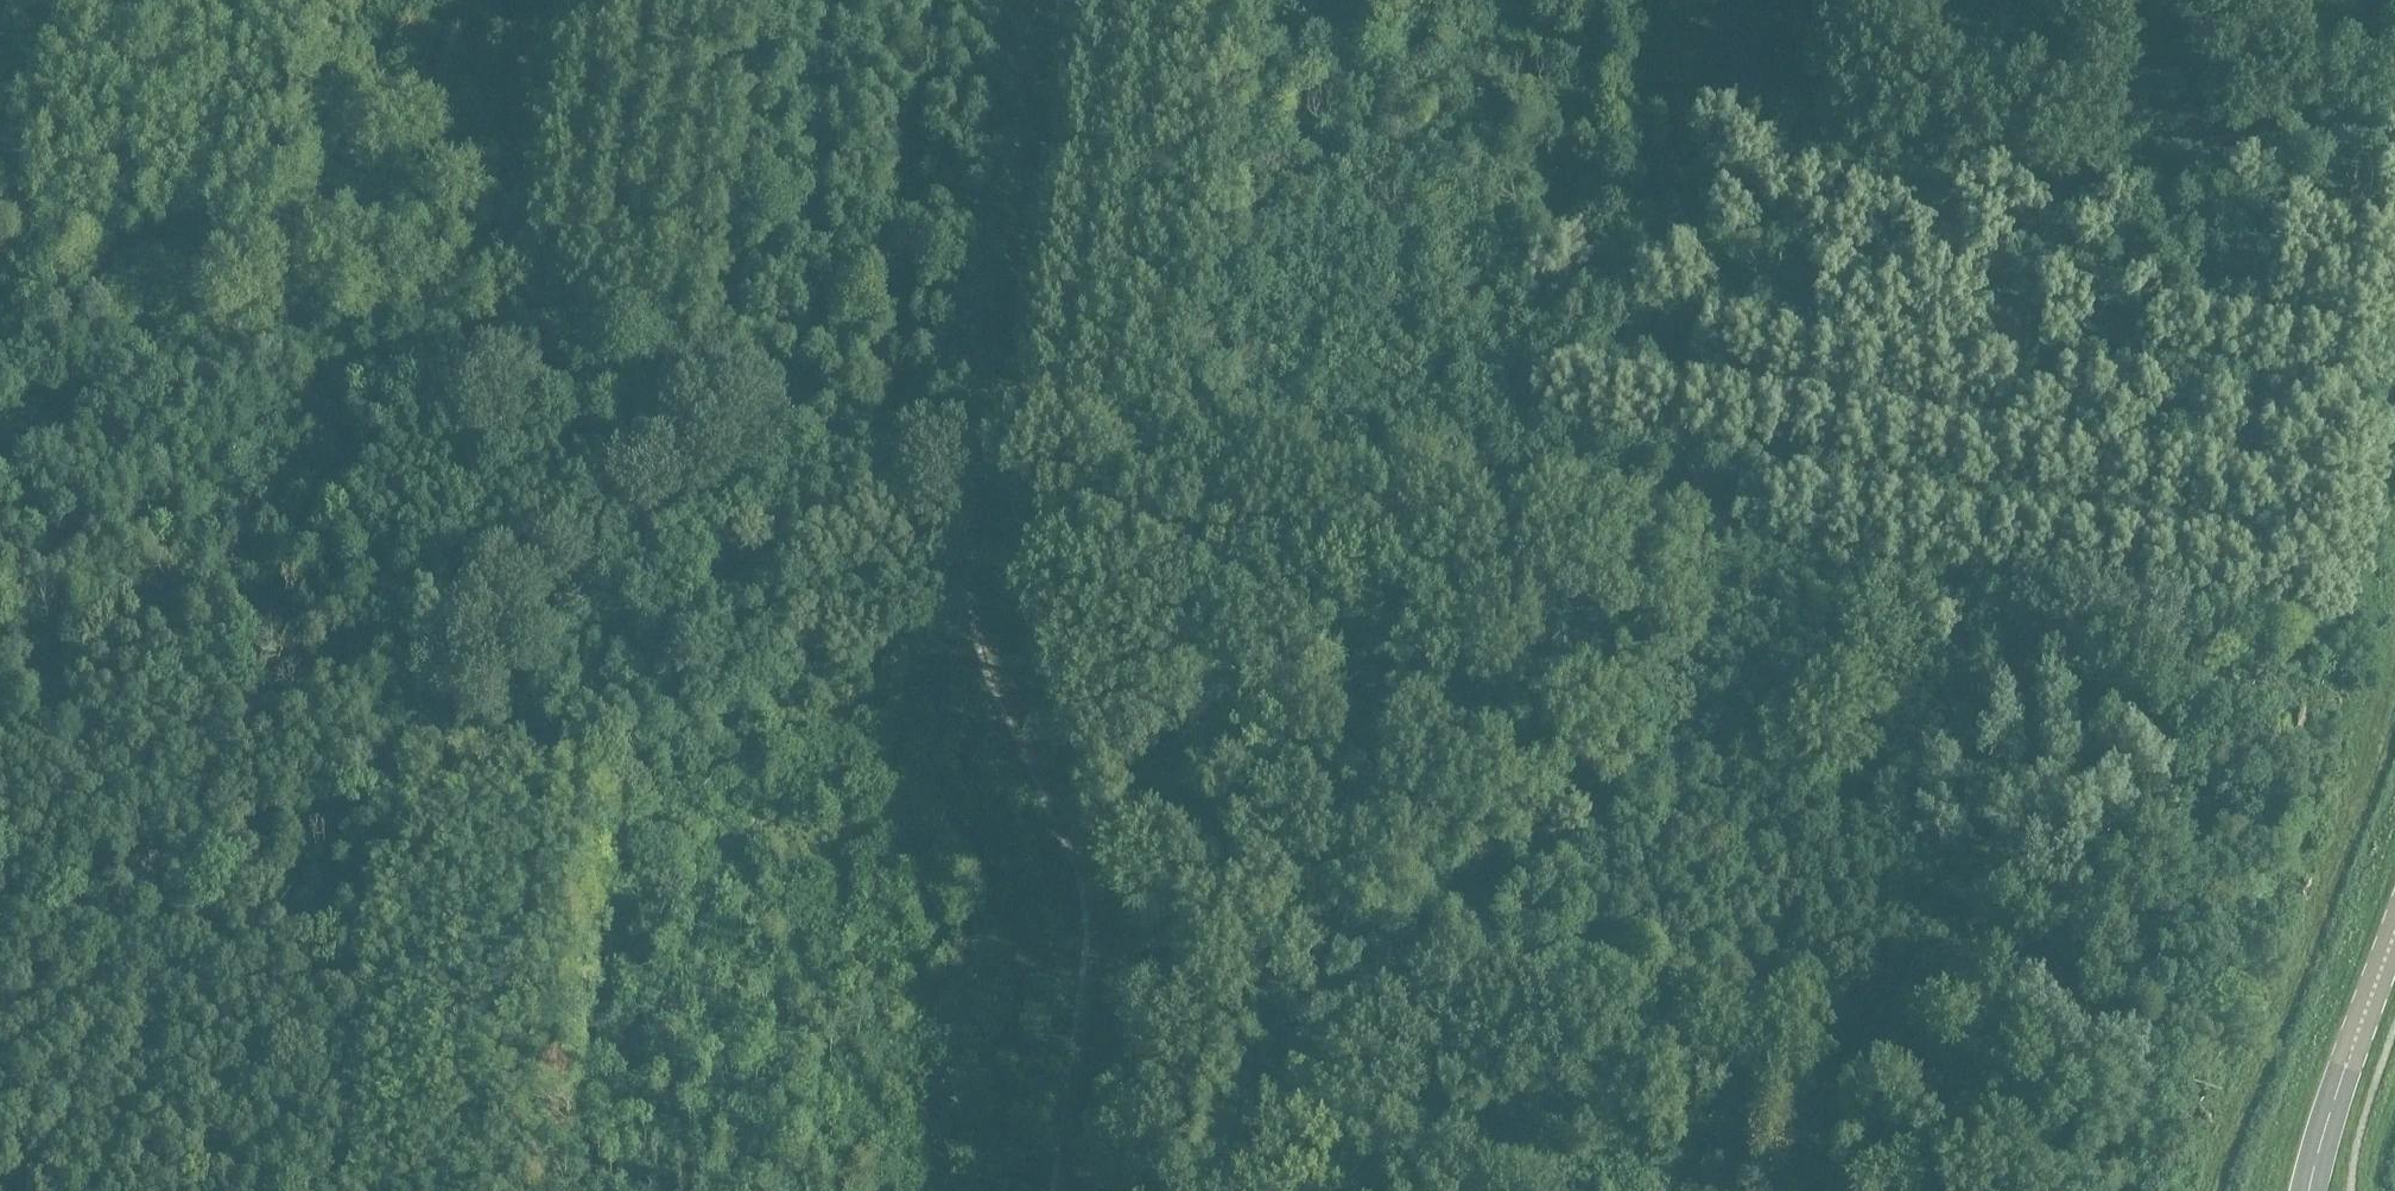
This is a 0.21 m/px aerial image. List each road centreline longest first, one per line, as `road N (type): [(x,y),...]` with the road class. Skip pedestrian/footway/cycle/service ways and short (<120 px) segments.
road 1 (secondary): [(2308,1190),(2329,1101),(2394,931)]

